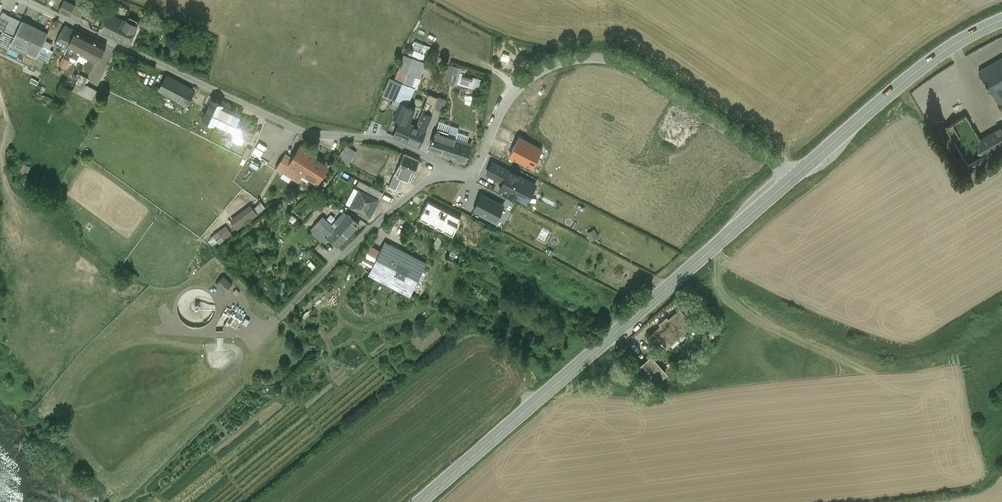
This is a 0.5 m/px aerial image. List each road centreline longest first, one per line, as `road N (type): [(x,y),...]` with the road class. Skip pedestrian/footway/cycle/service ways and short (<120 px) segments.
road 1 (secondary): [(419,501),(794,175)]
road 2 (unclassified): [(31,0),(303,128),(376,135),(449,166)]
road 3 (unclassified): [(449,166),(476,170),(507,96),(522,81),(587,55),(651,76),(794,175)]
road 4 (secondary): [(794,175),(926,63),(1001,18)]
road 5 (unclassified): [(449,166),(361,236),(282,315)]

